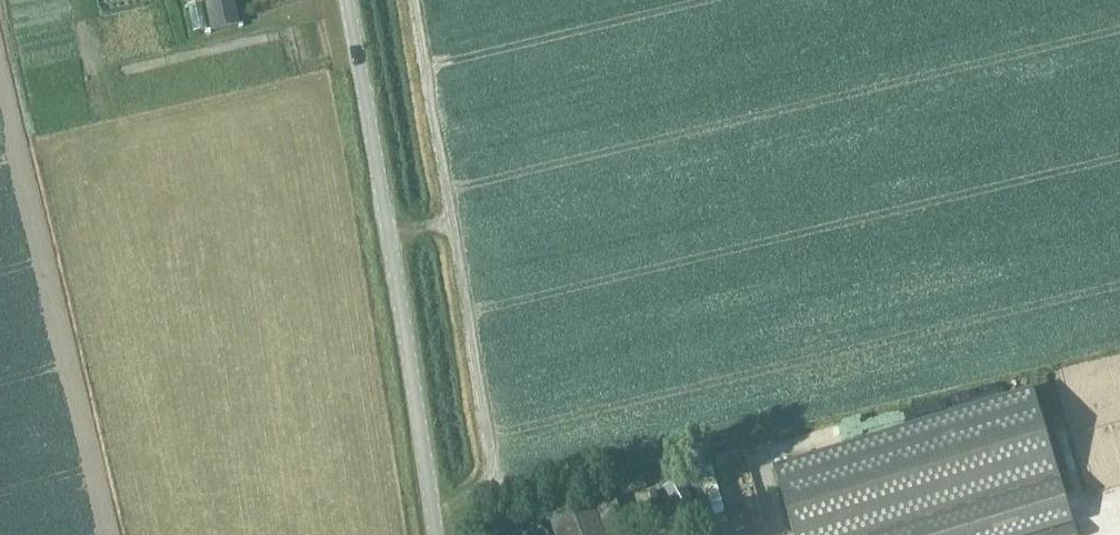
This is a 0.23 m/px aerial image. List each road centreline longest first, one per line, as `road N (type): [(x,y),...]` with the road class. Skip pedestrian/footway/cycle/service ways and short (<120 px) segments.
road 1 (unclassified): [(436,534),(344,0)]

